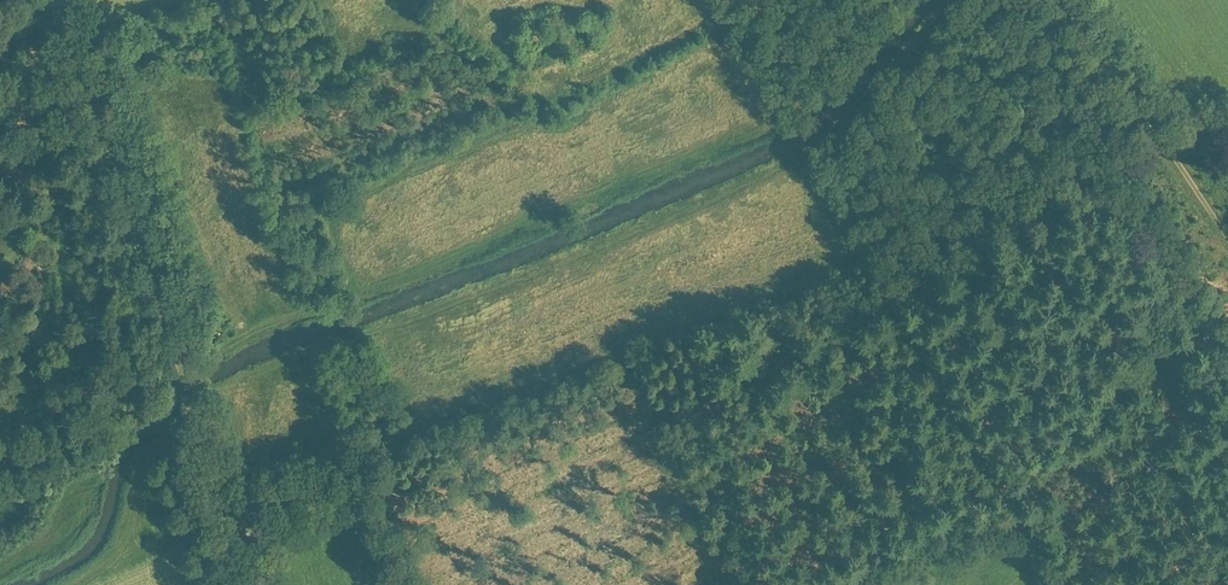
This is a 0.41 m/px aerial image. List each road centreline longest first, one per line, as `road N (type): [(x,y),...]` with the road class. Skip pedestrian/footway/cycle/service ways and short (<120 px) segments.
road 1 (tertiary): [(262,584),(60,0)]
road 2 (track): [(1227,237),(1062,0)]
road 3 (track): [(299,356),(198,401),(144,459)]

